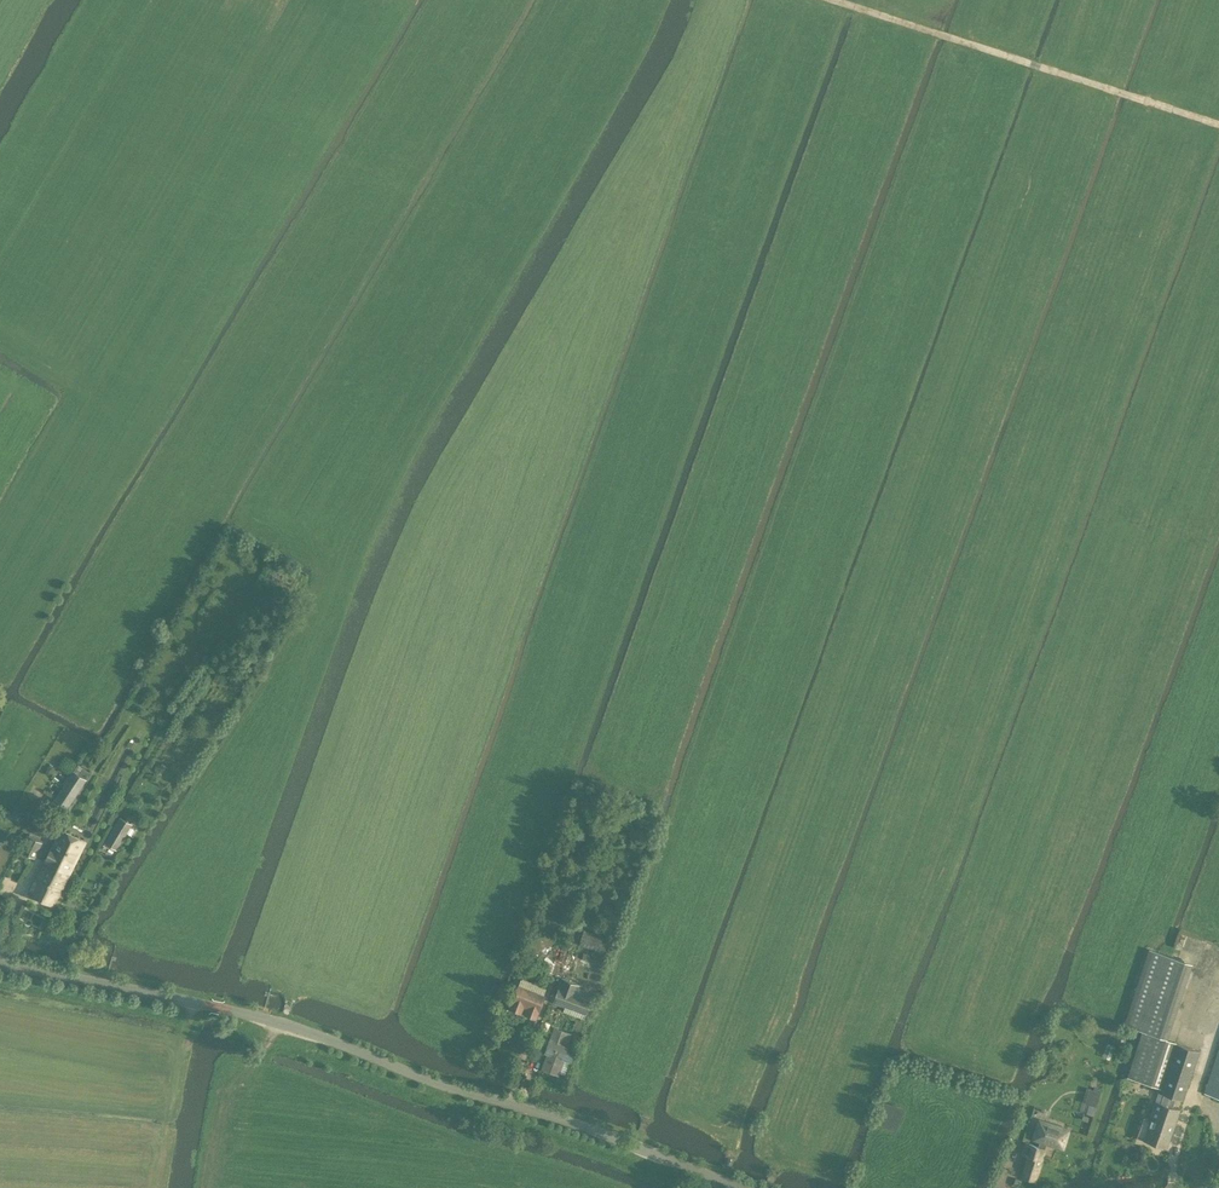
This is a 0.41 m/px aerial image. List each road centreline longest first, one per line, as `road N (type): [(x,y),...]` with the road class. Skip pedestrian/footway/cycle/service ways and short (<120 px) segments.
road 1 (unclassified): [(753,1187),(621,1131),(467,1091),(294,1027),(0,962)]
road 2 (track): [(1218,116),(865,0)]
road 3 (track): [(1179,1187),(1177,1162),(1218,1029)]

